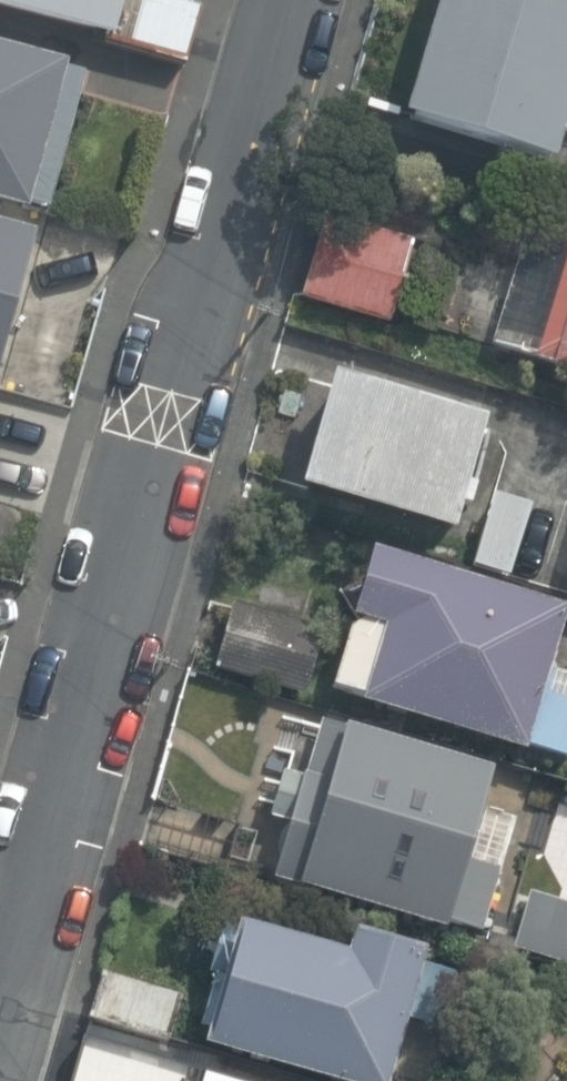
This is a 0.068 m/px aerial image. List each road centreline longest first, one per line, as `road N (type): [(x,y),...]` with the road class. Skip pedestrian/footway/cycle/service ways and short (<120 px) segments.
road 1 (residential): [(0,1006),(295,0)]

